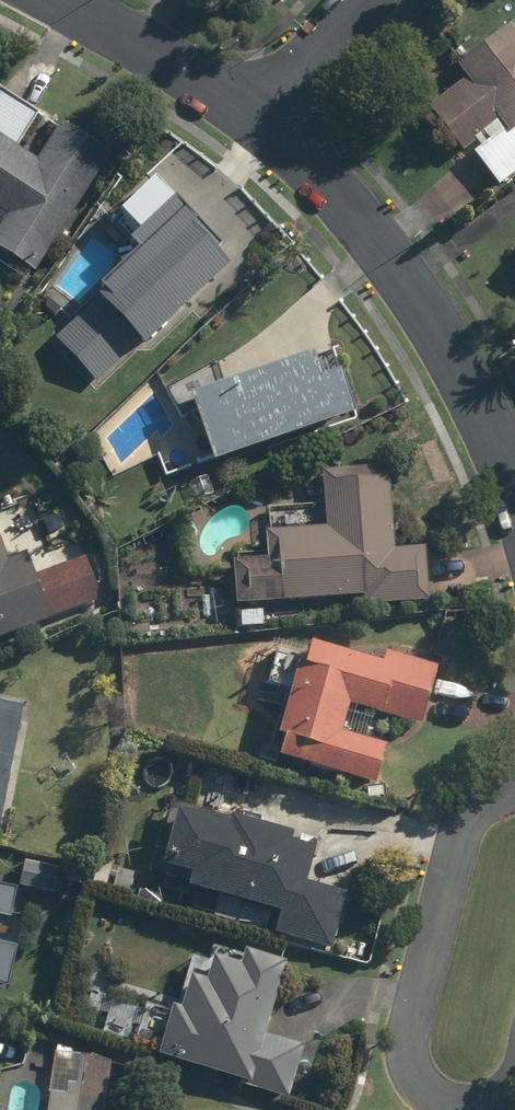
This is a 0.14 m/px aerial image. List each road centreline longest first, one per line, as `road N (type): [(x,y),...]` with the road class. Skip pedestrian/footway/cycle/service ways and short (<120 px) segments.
road 1 (residential): [(514,497),(488,424),(367,228),(308,164),(251,116)]
road 2 (residential): [(514,786),(467,814),(456,831),(399,1055),(413,1083),(457,1105),(483,1107),(514,1086)]
road 3 (residential): [(251,116),(53,0)]
road 4 (residential): [(251,116),(363,0)]

